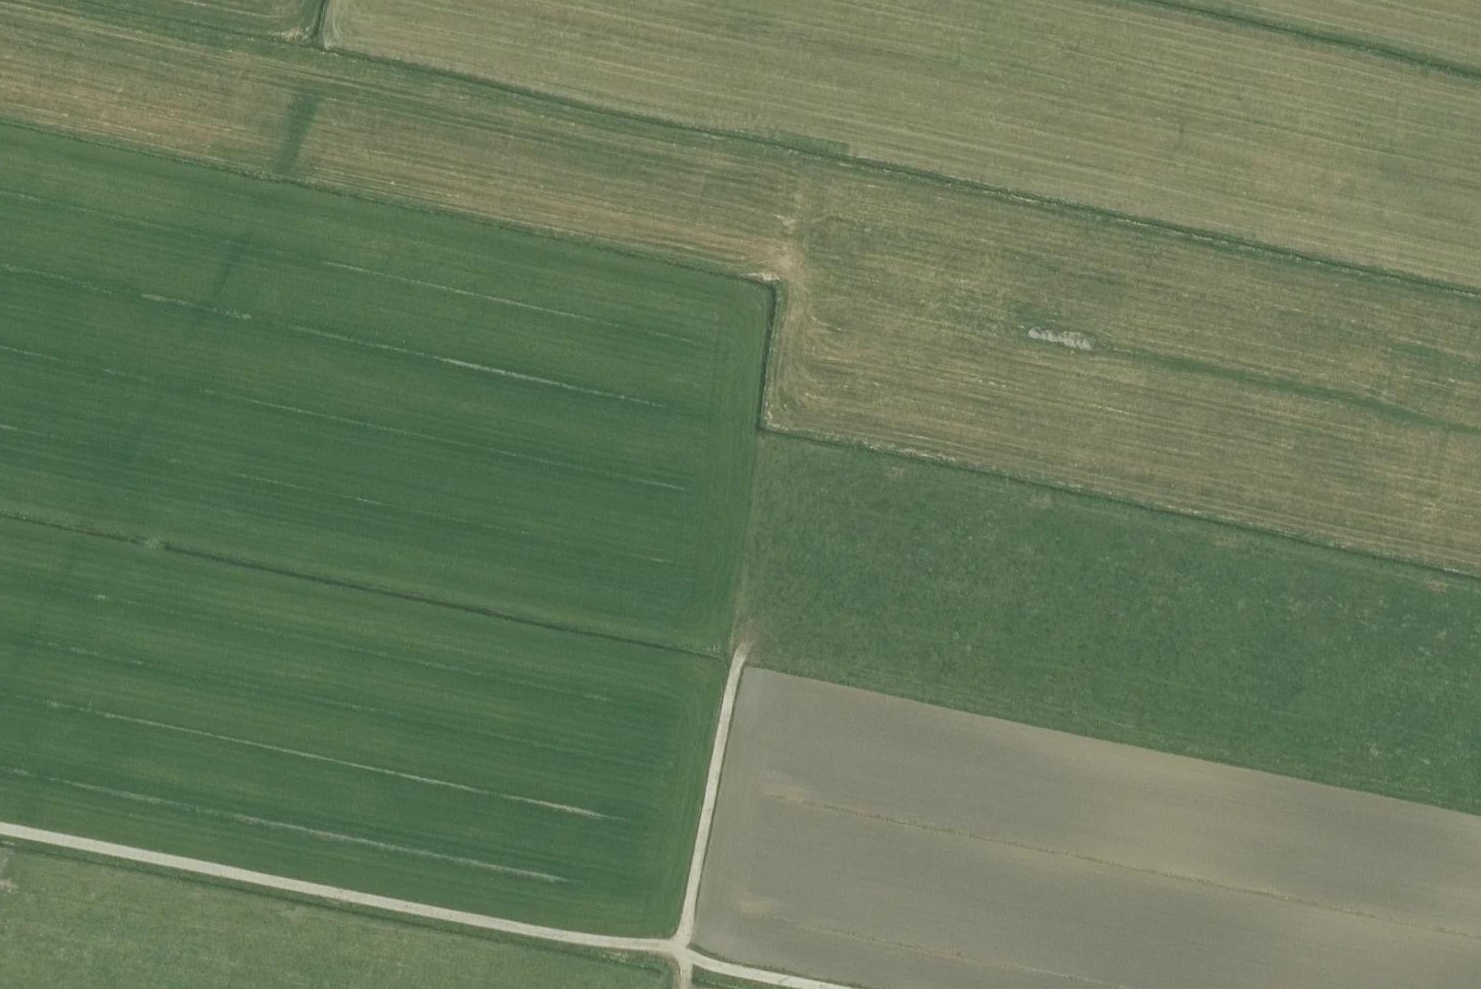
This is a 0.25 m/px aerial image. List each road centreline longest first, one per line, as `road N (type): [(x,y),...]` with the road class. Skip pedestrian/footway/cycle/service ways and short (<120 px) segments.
road 1 (track): [(0,828),(682,956),(718,975),(792,988)]
road 2 (track): [(682,956),(733,672),(753,645)]

